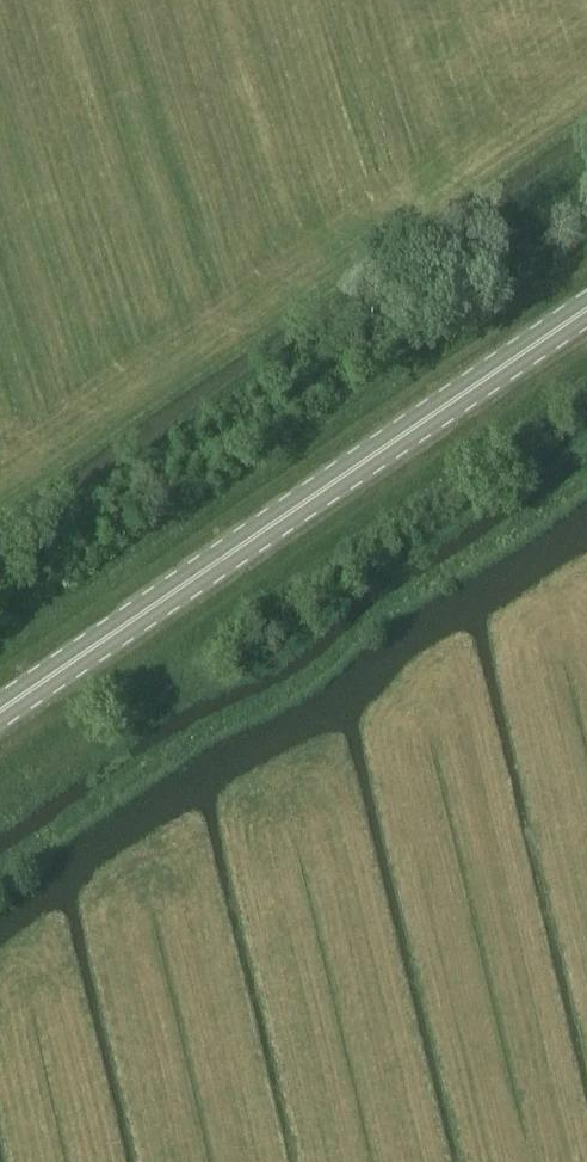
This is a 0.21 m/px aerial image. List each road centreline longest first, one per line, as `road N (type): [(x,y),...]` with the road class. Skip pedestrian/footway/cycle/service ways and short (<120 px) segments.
road 1 (primary): [(0,713),(586,311)]
road 2 (track): [(0,880),(586,487)]

